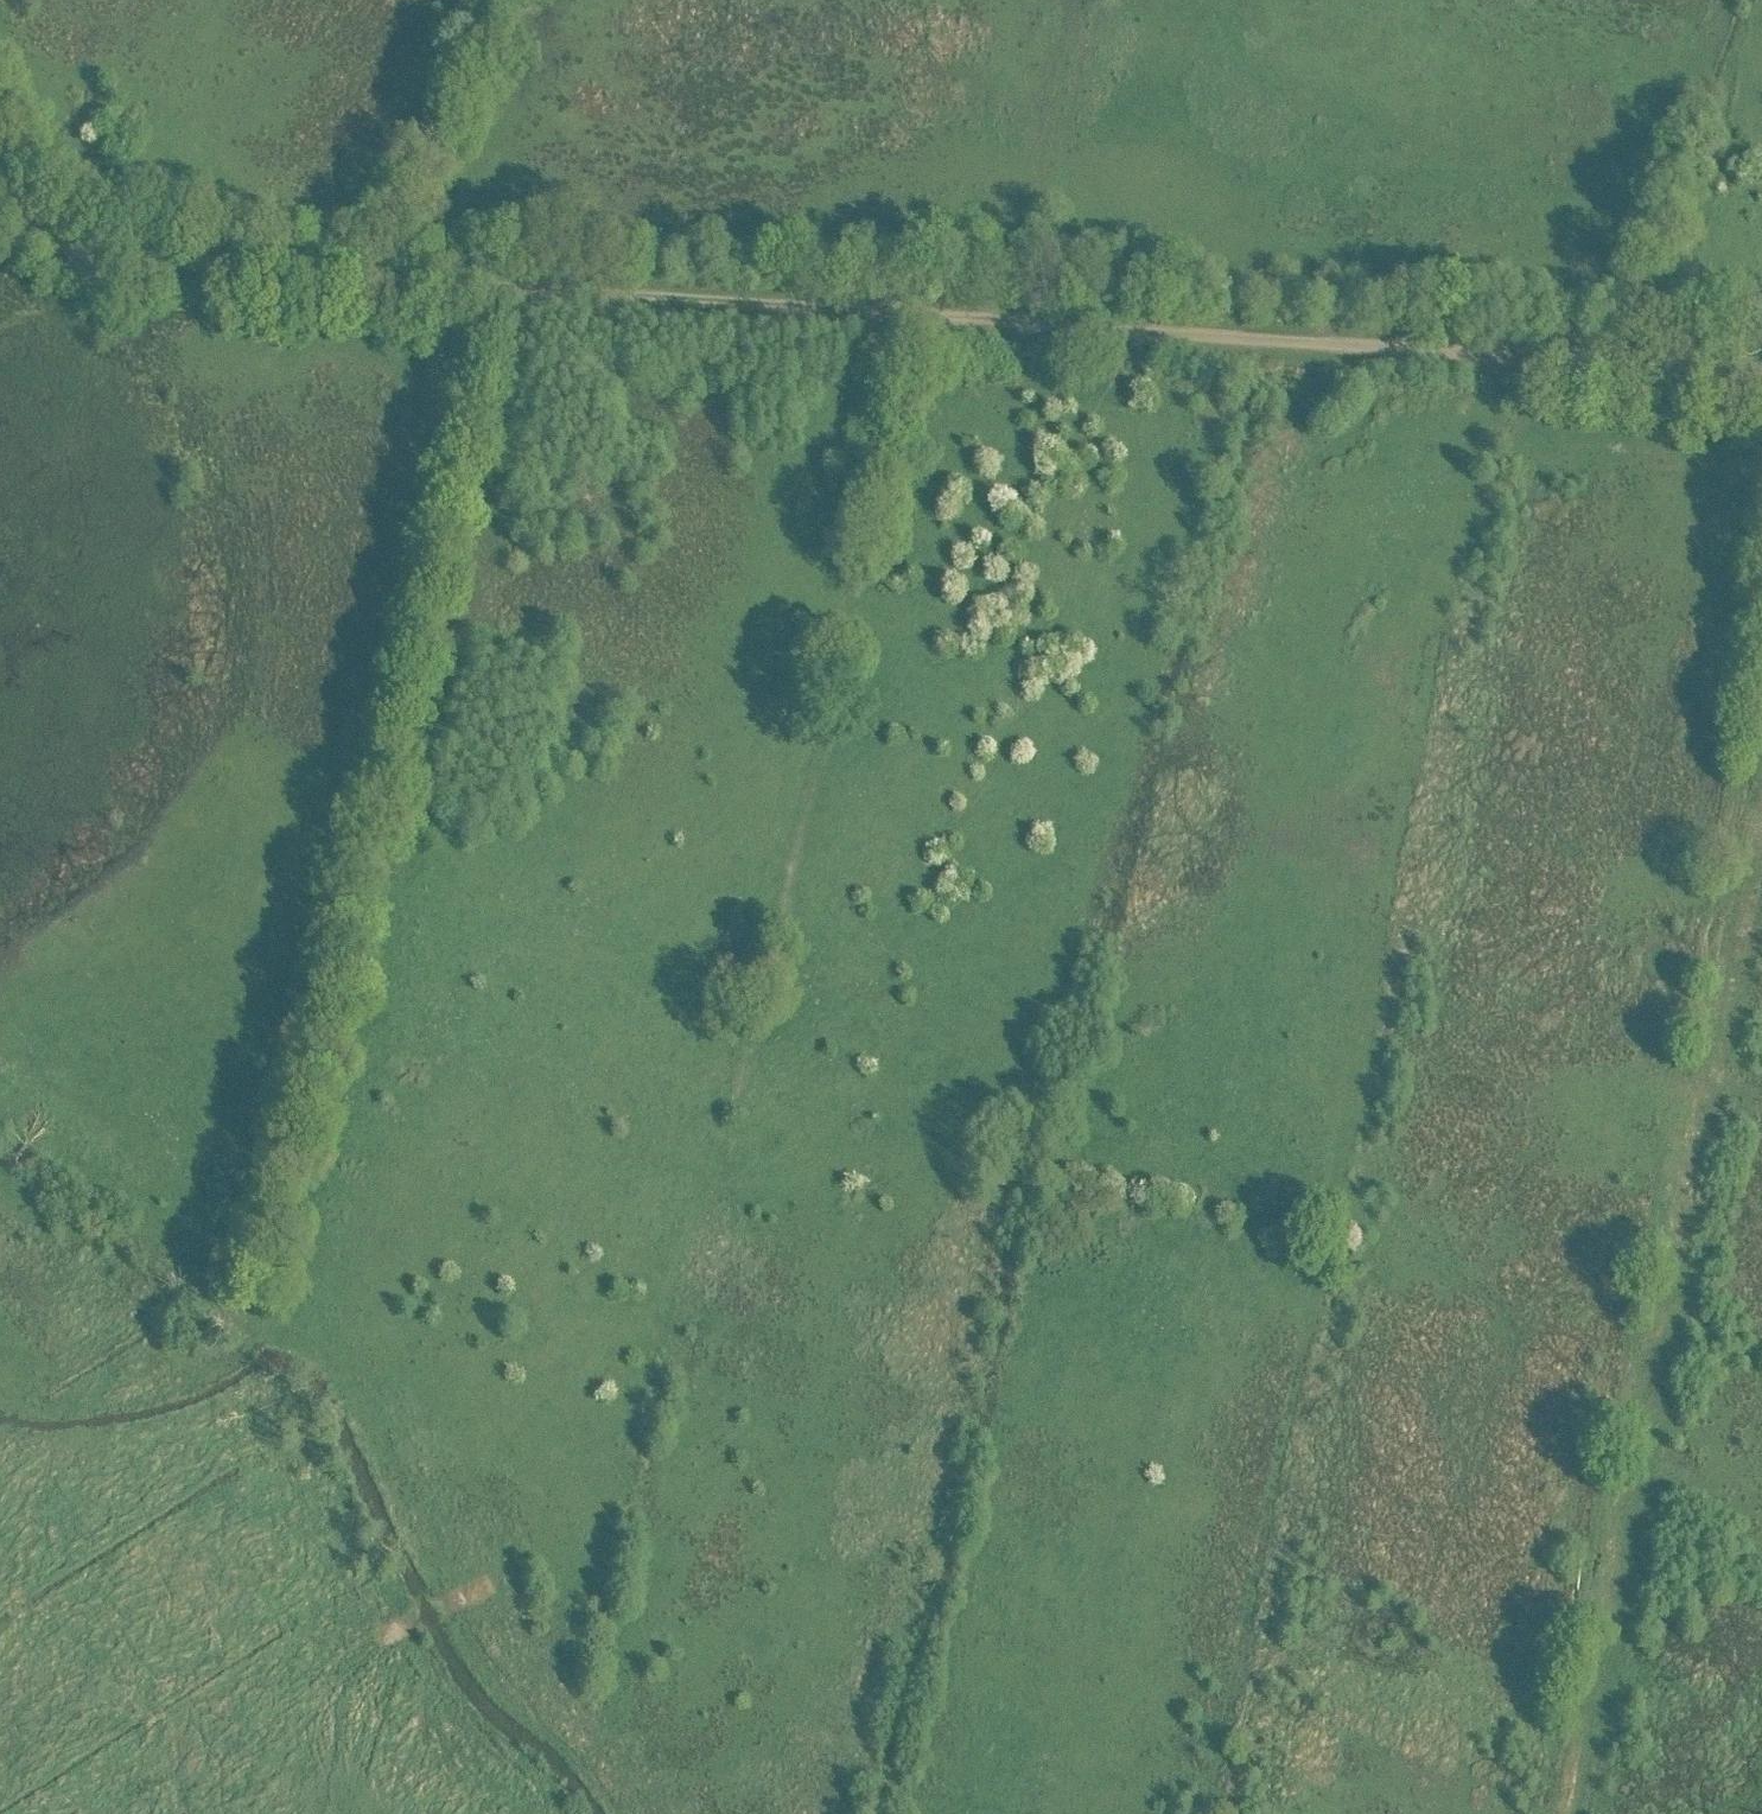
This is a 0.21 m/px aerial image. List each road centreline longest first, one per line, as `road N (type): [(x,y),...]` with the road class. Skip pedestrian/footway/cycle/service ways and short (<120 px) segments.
road 1 (track): [(1761,379),(116,263),(44,232),(0,178)]
road 2 (track): [(1561,364),(1648,119),(1707,47),(1724,0)]

